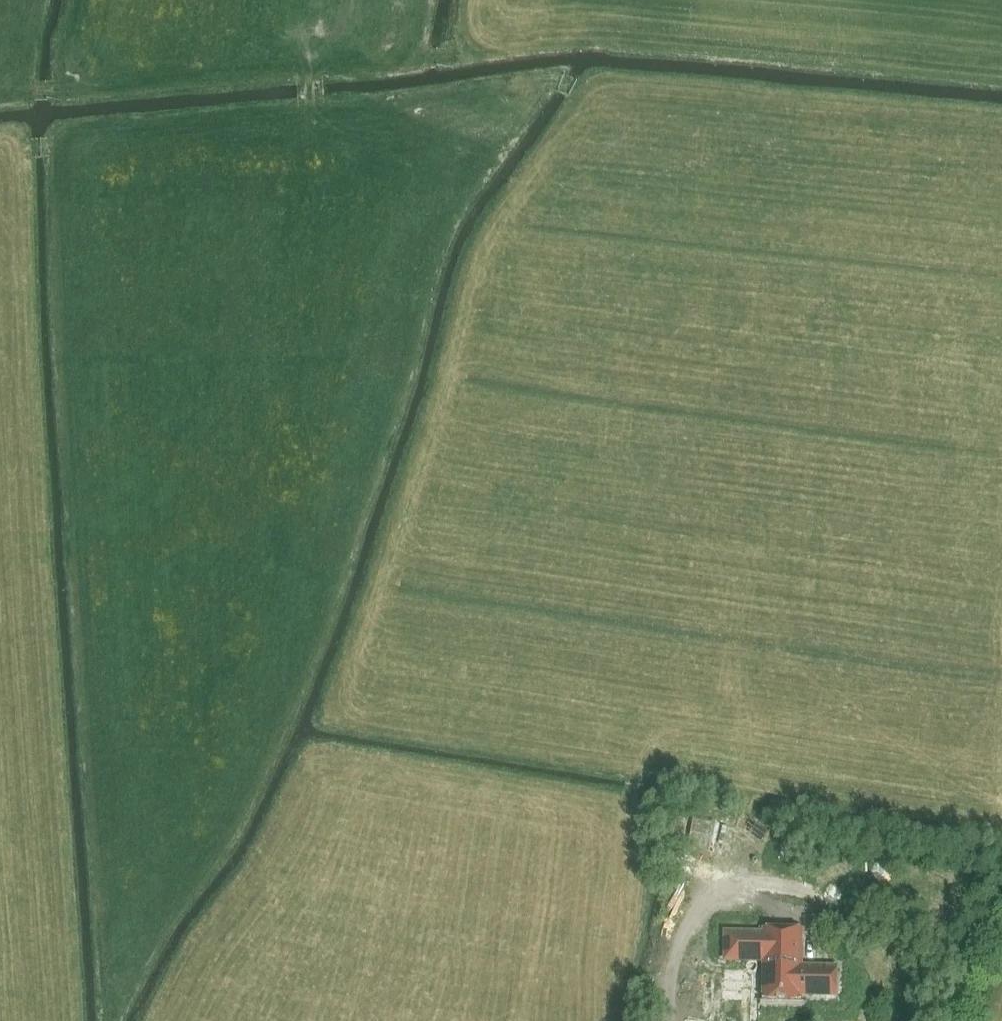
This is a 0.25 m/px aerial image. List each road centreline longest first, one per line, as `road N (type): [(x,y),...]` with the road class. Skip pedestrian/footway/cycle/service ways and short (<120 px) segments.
road 1 (track): [(664,1020),(667,951),(701,899)]

